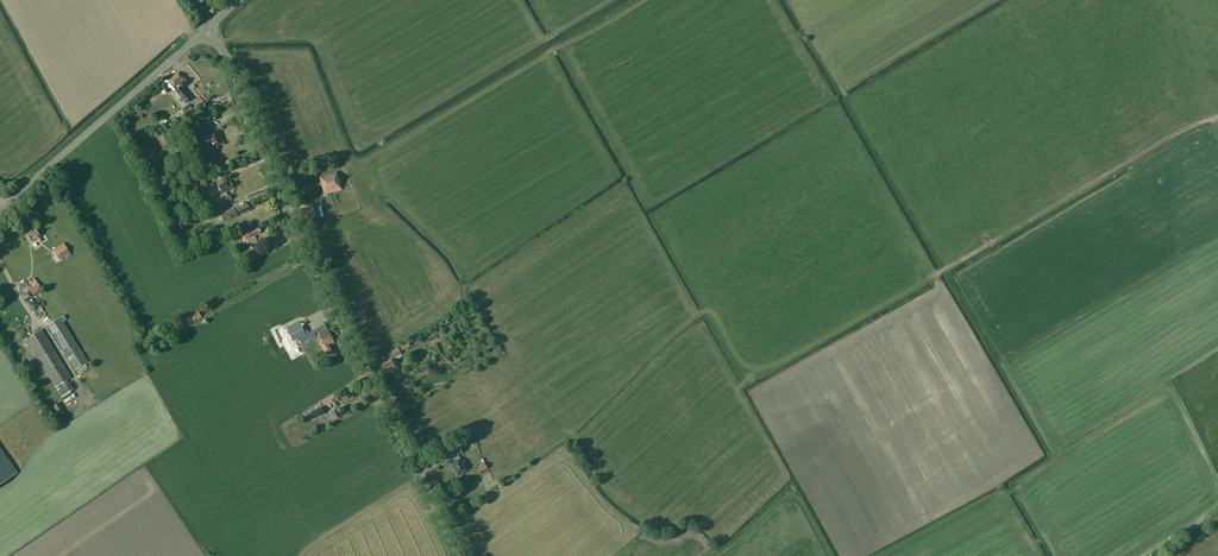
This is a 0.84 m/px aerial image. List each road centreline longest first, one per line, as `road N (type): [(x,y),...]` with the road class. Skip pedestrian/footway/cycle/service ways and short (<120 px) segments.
road 1 (tertiary): [(458,555),(308,257),(228,61),(205,31)]
road 2 (tertiary): [(0,211),(205,31)]

